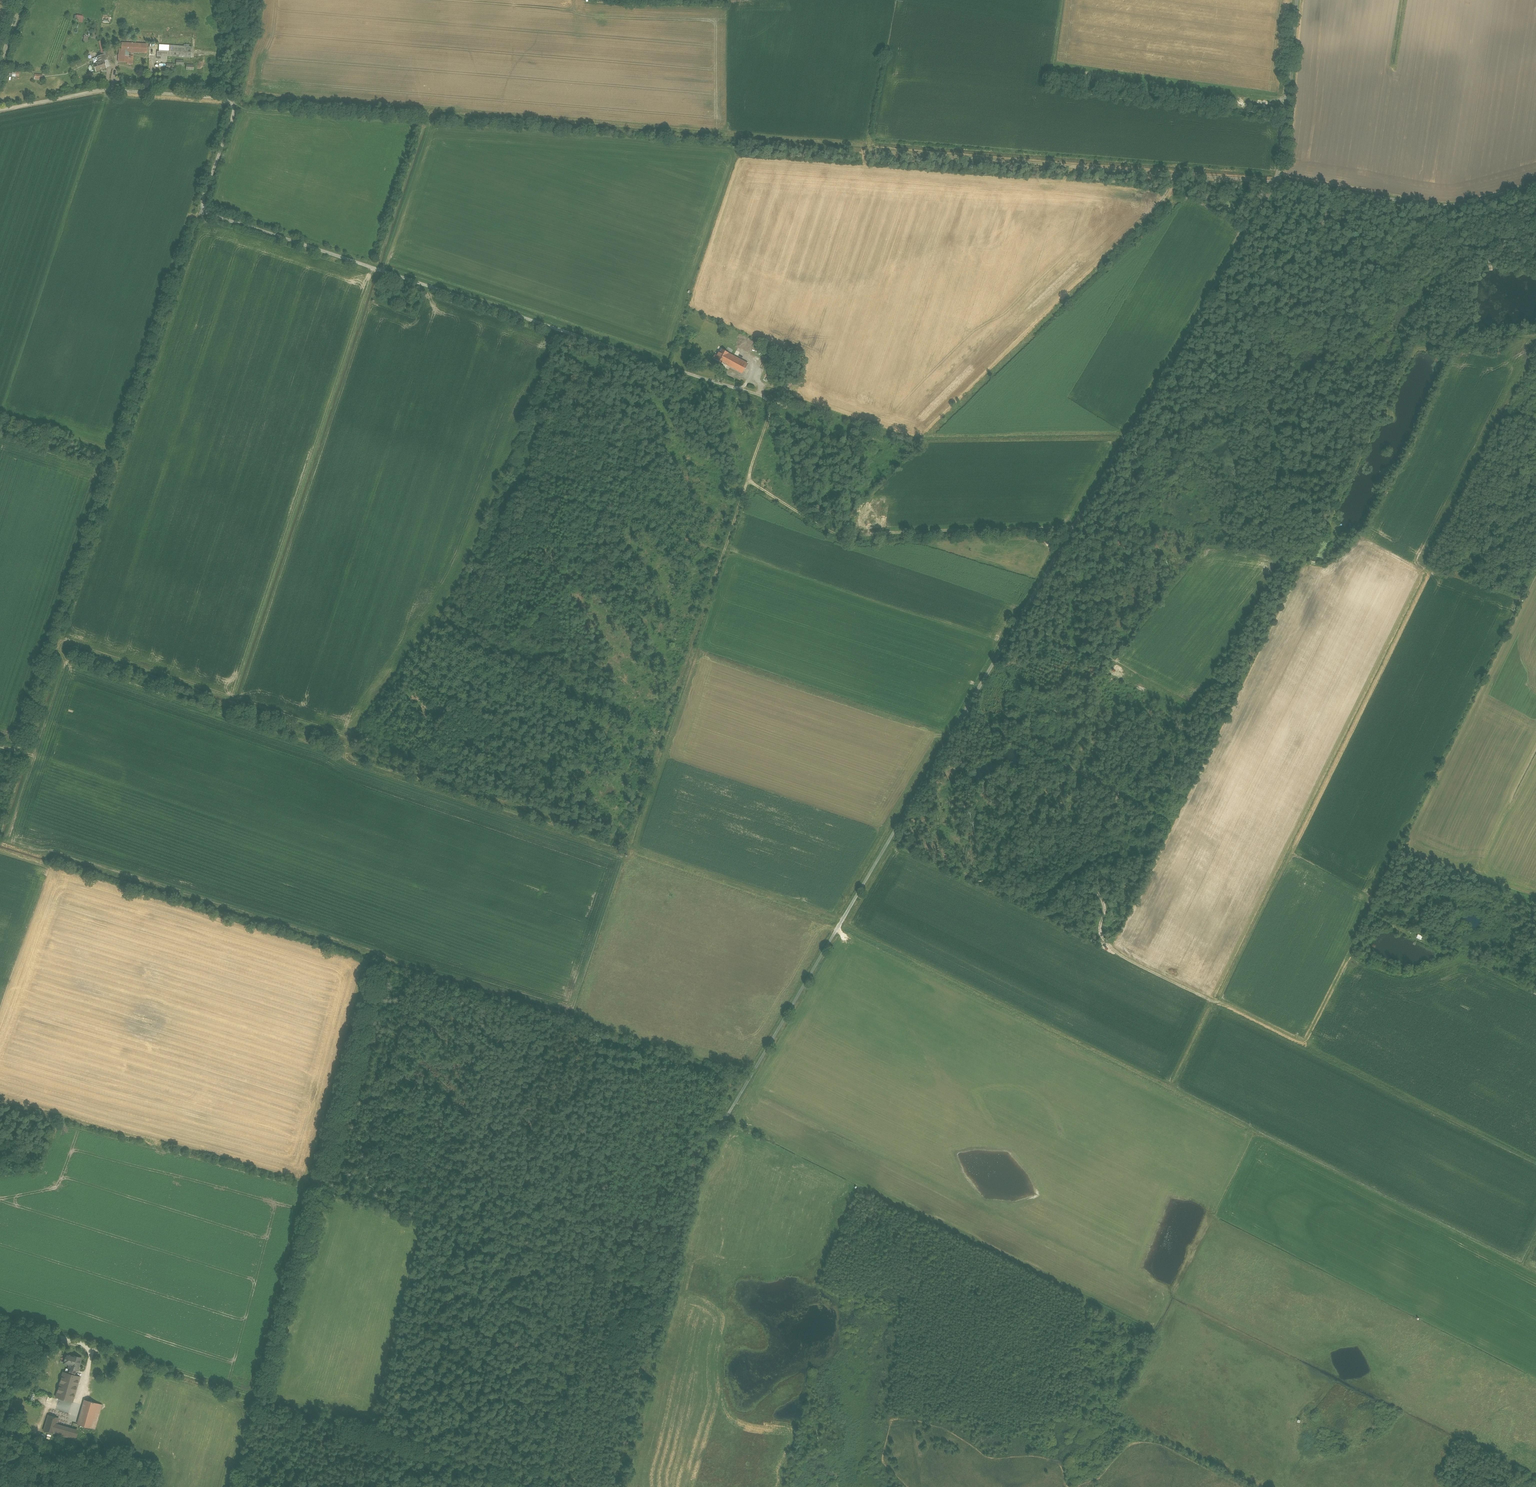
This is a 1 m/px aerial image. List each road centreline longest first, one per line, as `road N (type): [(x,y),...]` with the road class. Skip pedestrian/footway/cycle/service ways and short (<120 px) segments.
road 1 (unclassified): [(1298,0),(1278,179),(728,1115)]
road 2 (unclassified): [(731,383),(208,209),(204,199),(235,108),(226,96),(108,86),(0,107)]
road 3 (track): [(961,718),(1115,794),(1100,832),(1094,897),(1106,942),(1127,955),(1304,1039),(1349,955)]
road 4 (track): [(59,637),(629,834)]
road 5 (track): [(205,207),(23,745)]
road 6 (track): [(865,137),(886,149),(1278,179)]
road 7 (track): [(266,1398),(320,1187)]
road 8 (track): [(1074,524),(892,529)]
road 9 (track): [(0,1096),(156,1138)]

